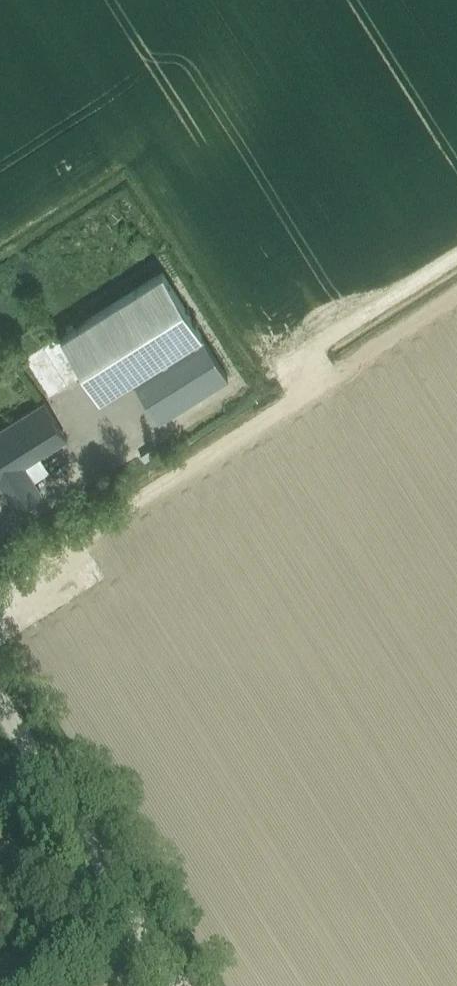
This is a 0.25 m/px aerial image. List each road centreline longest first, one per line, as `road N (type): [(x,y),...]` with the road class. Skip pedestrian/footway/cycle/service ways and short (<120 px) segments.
road 1 (unclassified): [(179,985),(0,703)]

